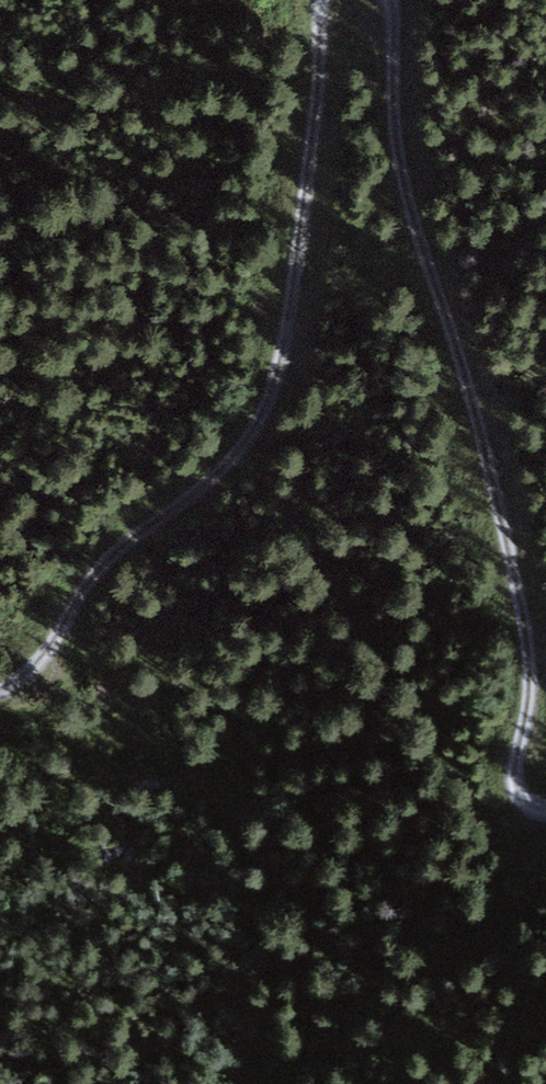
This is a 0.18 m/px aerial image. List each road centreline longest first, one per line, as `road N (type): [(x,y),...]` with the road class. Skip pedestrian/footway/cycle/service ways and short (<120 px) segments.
road 1 (track): [(391,0),(393,119),(494,486),(526,639),(528,698),(516,758),(533,800),(545,804)]
road 2 (track): [(0,691),(42,663),(120,549),(237,466),(282,363),(327,0)]

